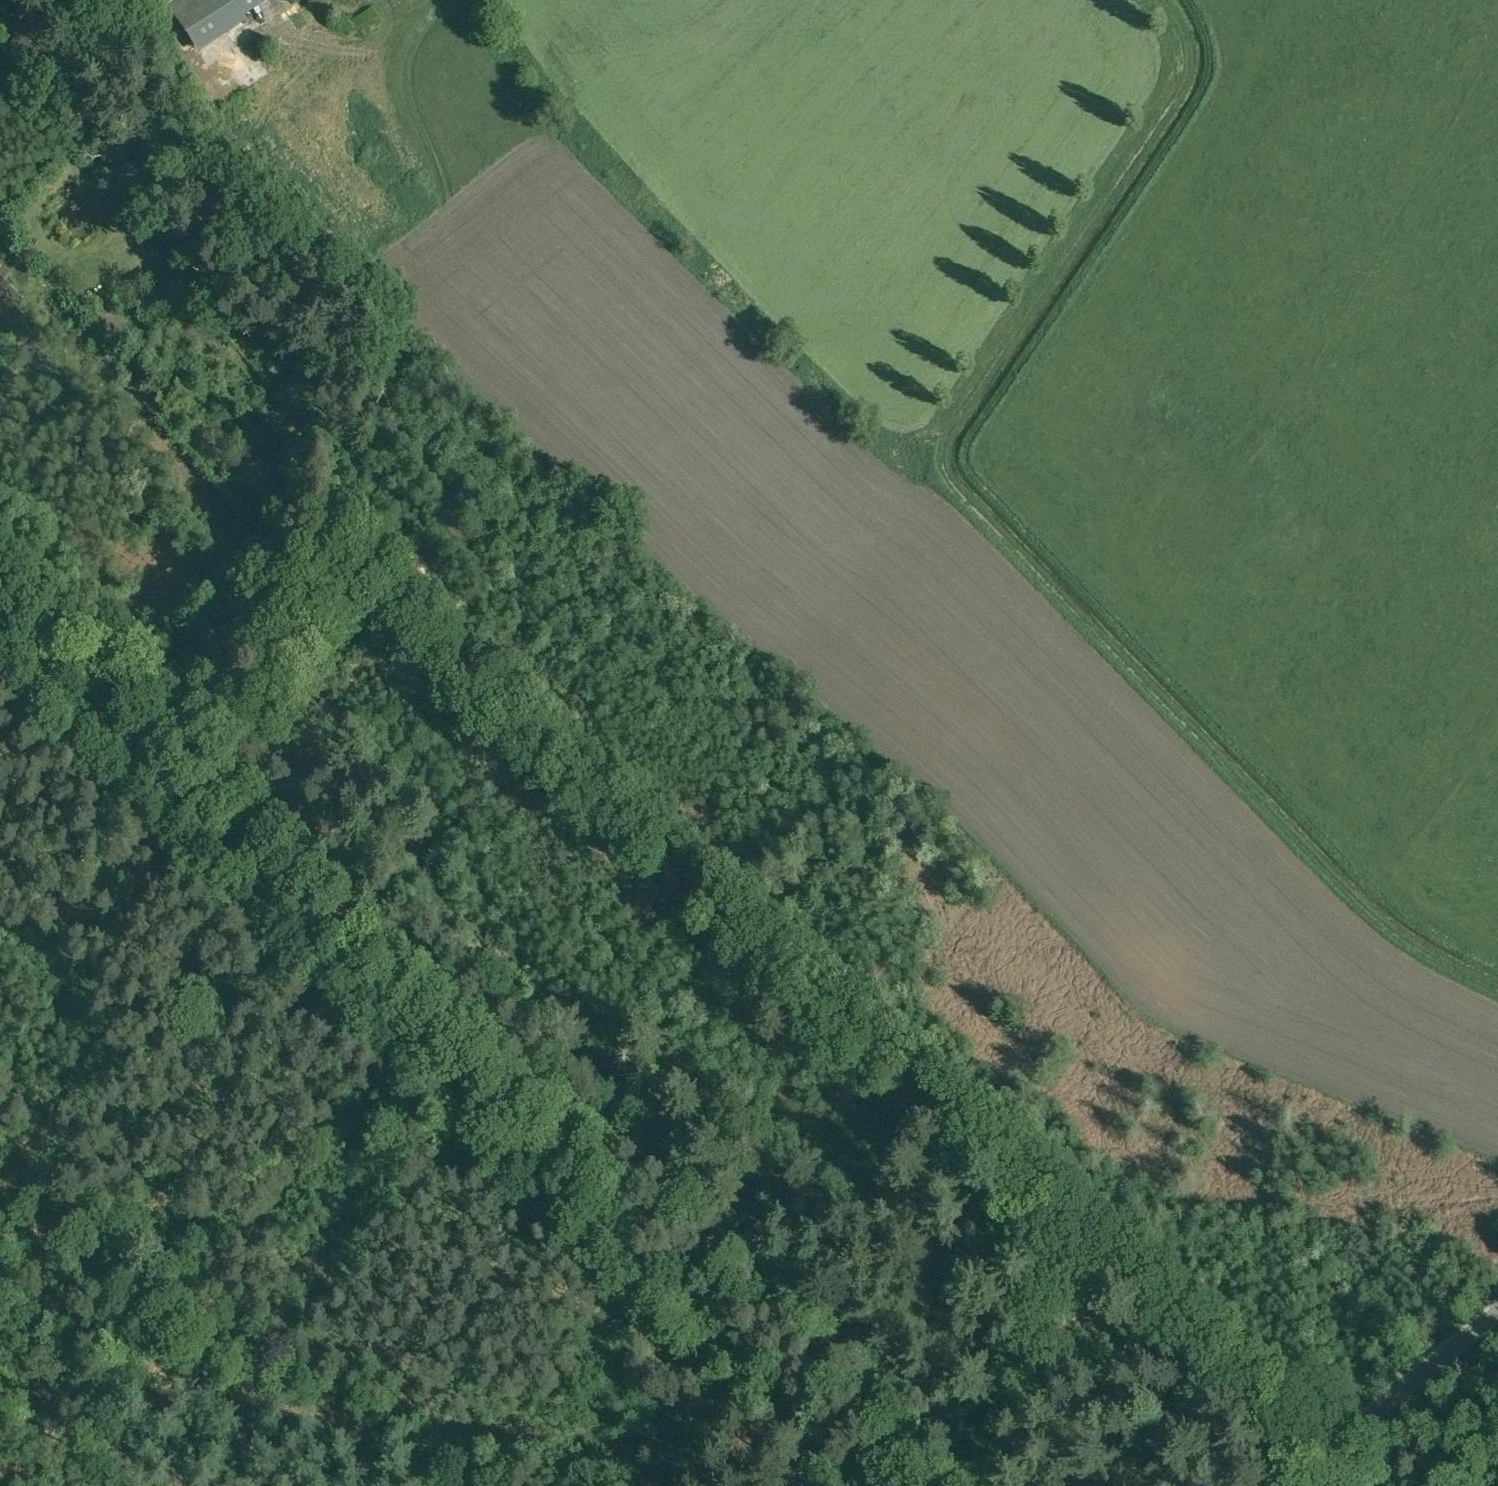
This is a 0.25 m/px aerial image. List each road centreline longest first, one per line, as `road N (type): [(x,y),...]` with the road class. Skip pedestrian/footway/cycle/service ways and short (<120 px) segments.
road 1 (tertiary): [(856,1485),(570,1190),(0,629)]
road 2 (unclassified): [(1316,1485),(1332,1448),(1356,1421),(1497,1310)]

